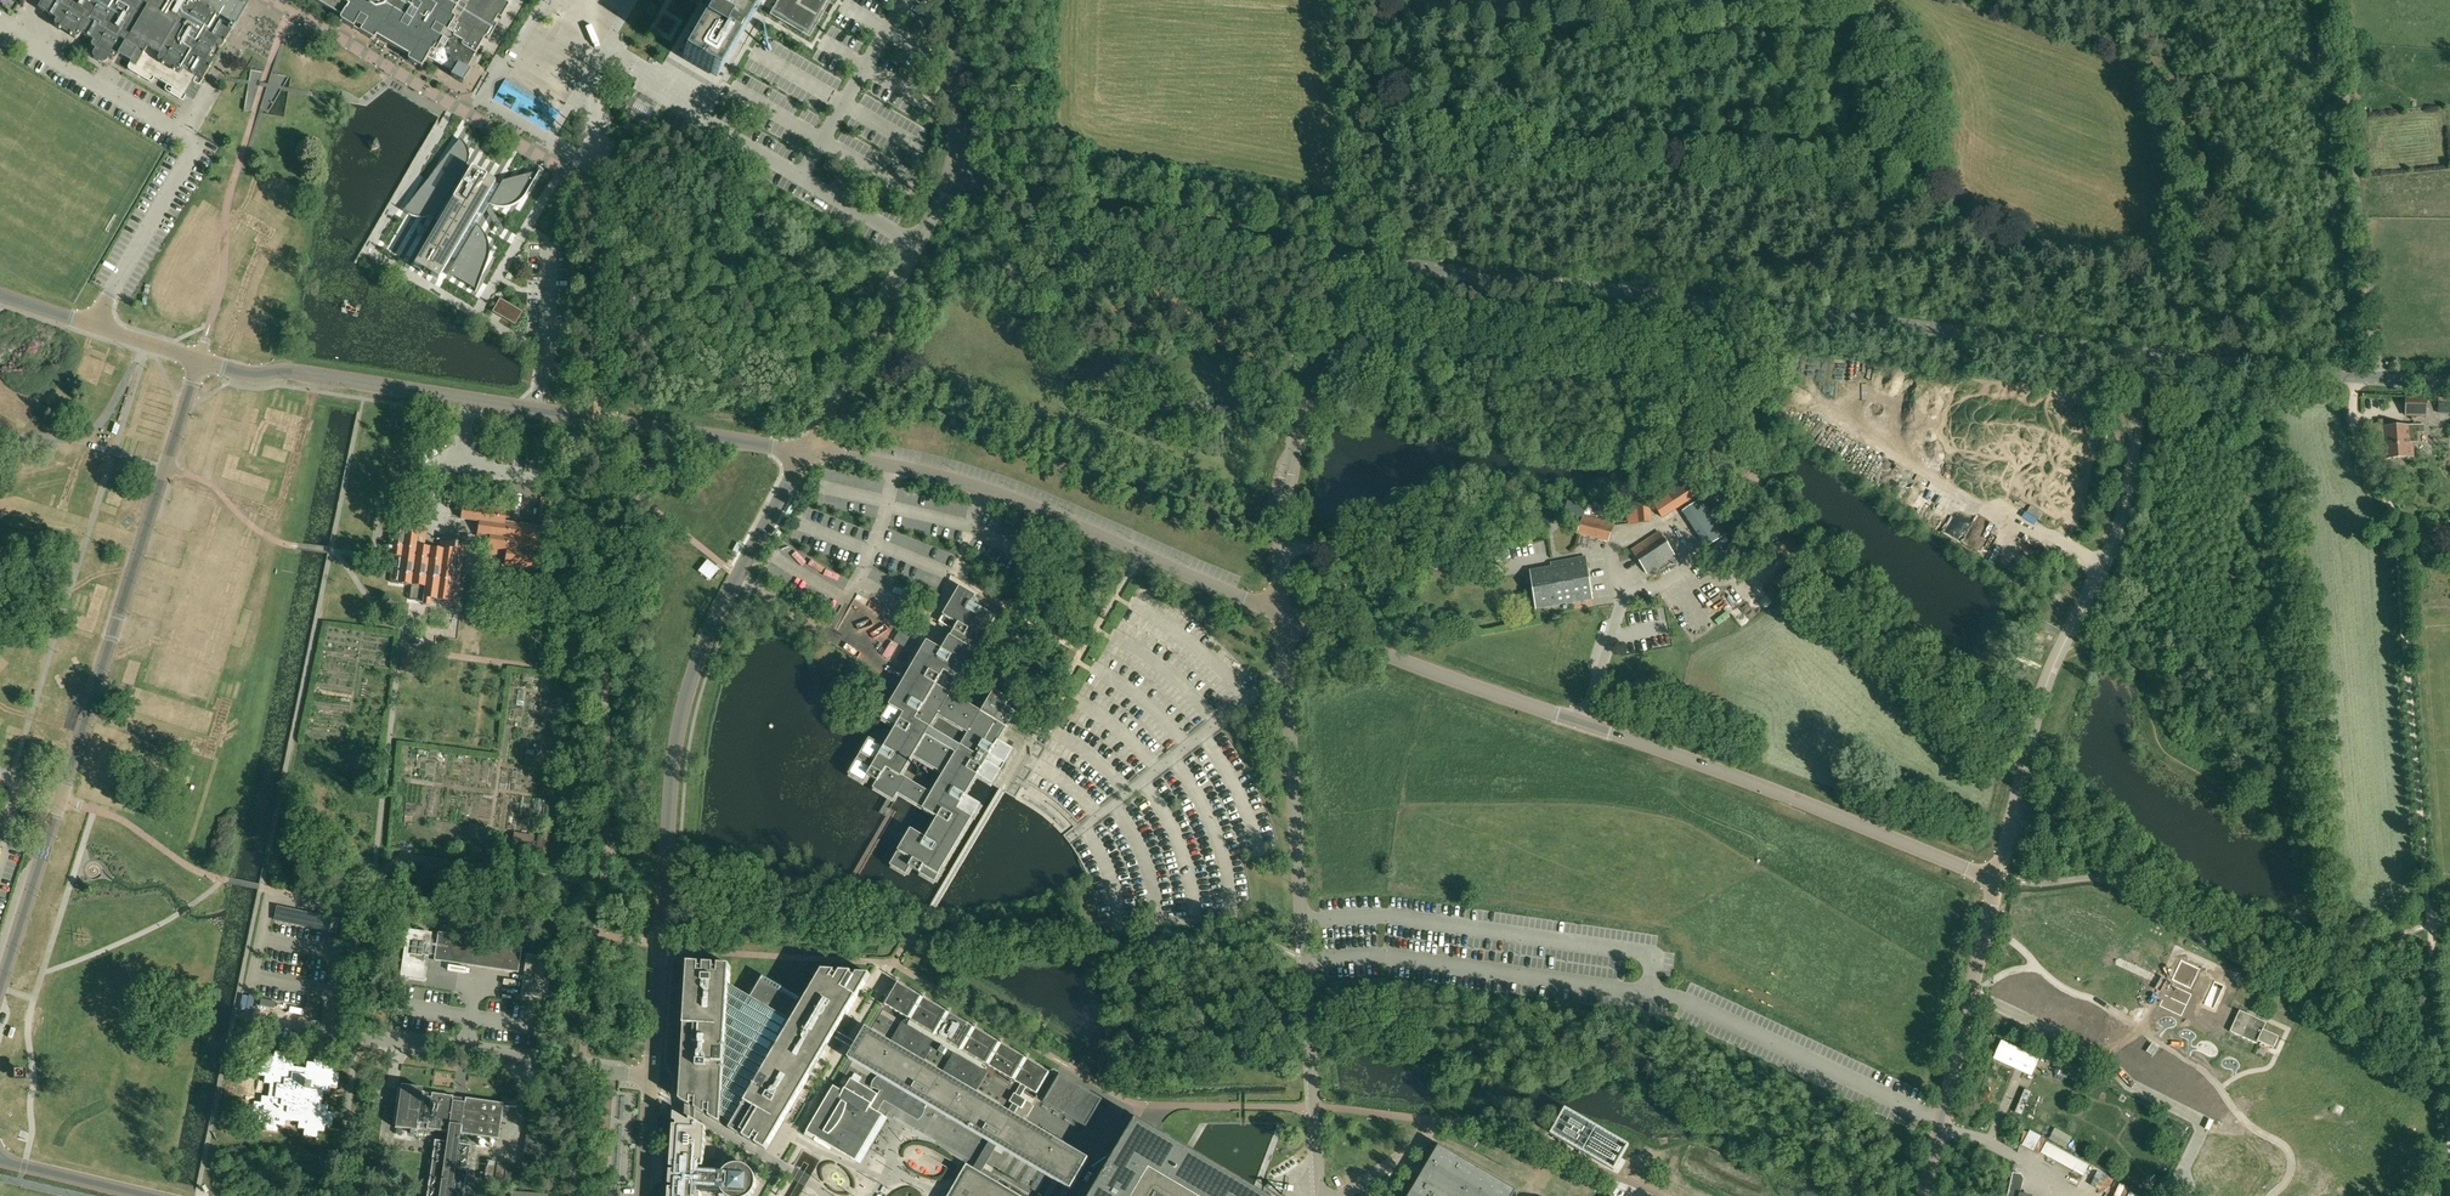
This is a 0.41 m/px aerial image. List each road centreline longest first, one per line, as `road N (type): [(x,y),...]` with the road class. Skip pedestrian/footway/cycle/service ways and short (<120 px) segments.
road 1 (tertiary): [(2147,356),(1352,255)]
road 2 (unclassified): [(1997,879),(1285,616)]
road 3 (residential): [(0,988),(199,359)]
road 4 (residential): [(651,1076),(688,691),(714,623),(807,453)]
road 5 (residential): [(807,453),(291,371),(253,375),(199,359)]
road 6 (unclassified): [(1285,616),(1319,1195)]
road 7 (track): [(2431,924),(2396,520),(2362,449),(2358,377)]
road 8 (unclassified): [(1997,879),(2051,671),(2127,515),(2147,356)]
road 9 (unclassified): [(1285,616),(1014,498),(893,464),(807,453)]
road 10 (residential): [(93,326),(198,143),(0,23)]
road 11 (tertiary): [(1352,255),(993,185),(964,169)]
road 12 (track): [(2377,379),(2341,0)]
road 13 (unclassified): [(1285,616),(1286,476),(1338,324),(1352,255)]
road 14 (track): [(2136,0),(2169,56),(2217,185),(2231,313)]
road 15 (unclassified): [(651,1076),(324,1030)]
road 16 (unclassified): [(918,245),(635,82)]
road 17 (unclassified): [(1925,1195),(1997,879)]
road 18 (tertiary): [(2449,382),(2147,356)]
road 19 (track): [(2449,1141),(2431,924)]
road 20 (track): [(2104,567),(1957,474)]
road 21 (tertiary): [(964,169),(953,0)]
road 22 (residential): [(152,1195),(0,1159)]
road 23 (unclassified): [(848,372),(918,245)]
road 24 (residential): [(643,1195),(651,1076)]

